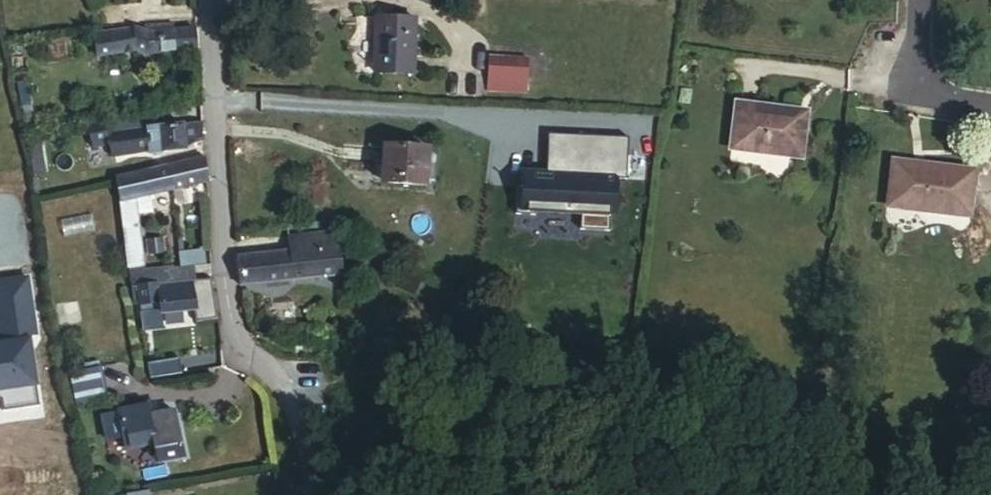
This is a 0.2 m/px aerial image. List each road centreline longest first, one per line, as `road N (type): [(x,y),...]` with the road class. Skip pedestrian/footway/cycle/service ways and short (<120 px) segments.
road 1 (unclassified): [(309,494),(303,417),(236,353),(209,0)]
road 2 (residential): [(919,0),(915,66),(929,93),(990,110)]

